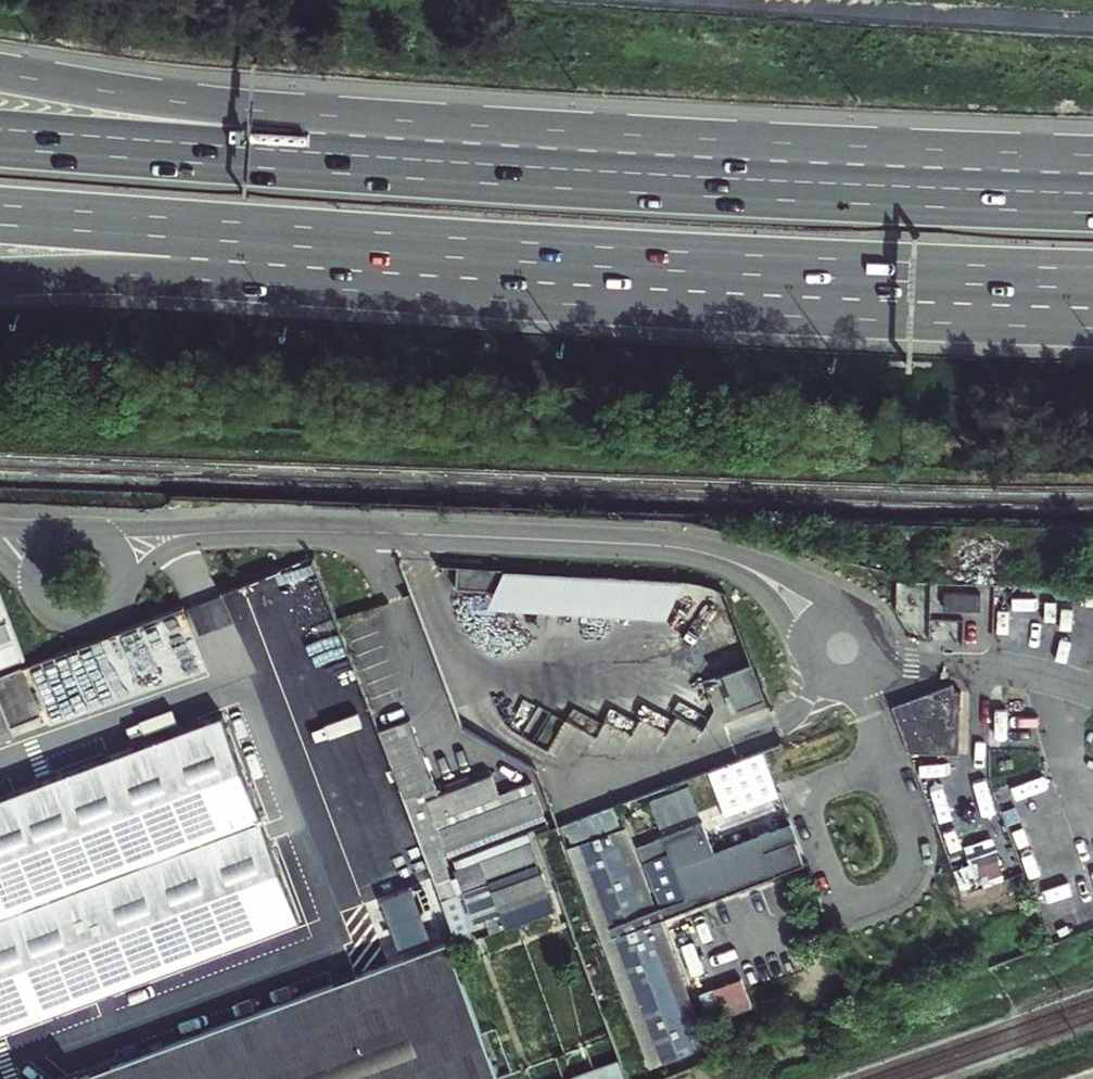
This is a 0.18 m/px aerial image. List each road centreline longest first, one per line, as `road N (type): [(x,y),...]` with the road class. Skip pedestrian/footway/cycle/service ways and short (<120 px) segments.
road 1 (motorway): [(748,187),(0,71)]
road 2 (motorway): [(748,187),(0,139)]
road 3 (motorway): [(0,215),(681,262)]
road 4 (motorway): [(89,279),(681,262)]
road 5 (motorway): [(681,262),(1092,278)]
road 6 (motorway): [(1092,203),(748,187)]

